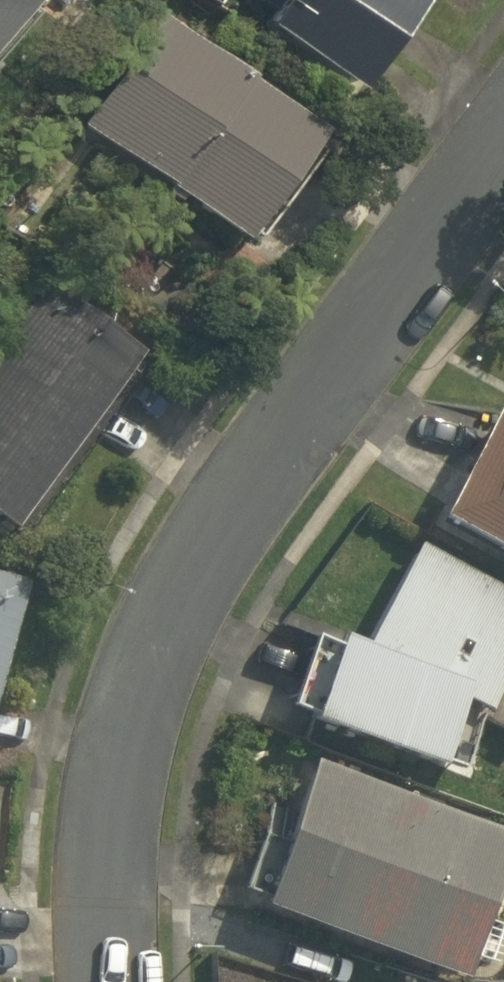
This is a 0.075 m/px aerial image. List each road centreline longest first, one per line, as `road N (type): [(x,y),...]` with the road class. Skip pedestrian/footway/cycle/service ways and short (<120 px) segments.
road 1 (residential): [(107,981),(116,776),(163,628),(243,491),(503,149)]

